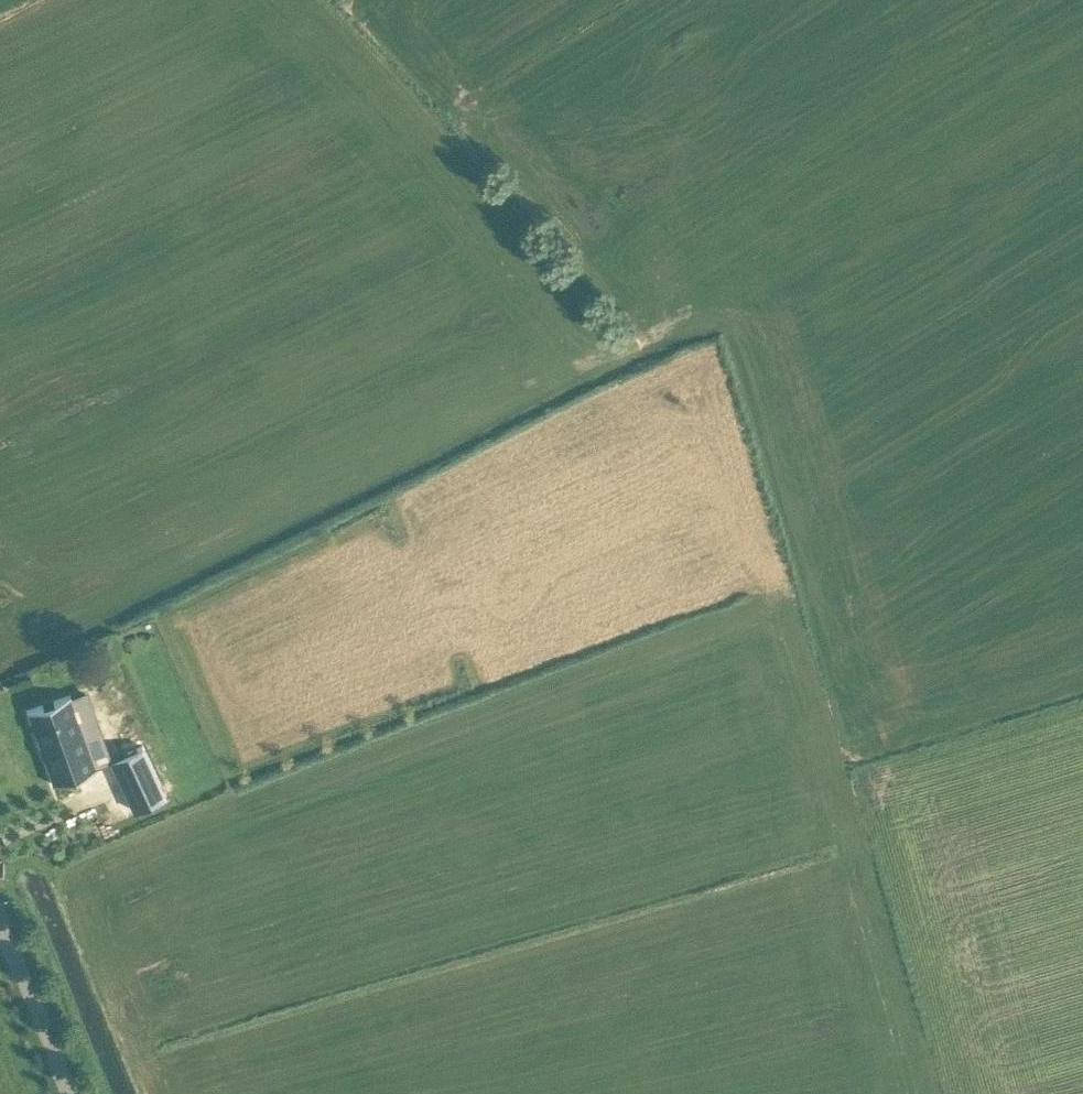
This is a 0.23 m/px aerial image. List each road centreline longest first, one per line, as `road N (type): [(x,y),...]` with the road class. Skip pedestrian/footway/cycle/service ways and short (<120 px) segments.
road 1 (unclassified): [(940,1093),(783,582)]
road 2 (unclassified): [(70,1093),(0,920)]

